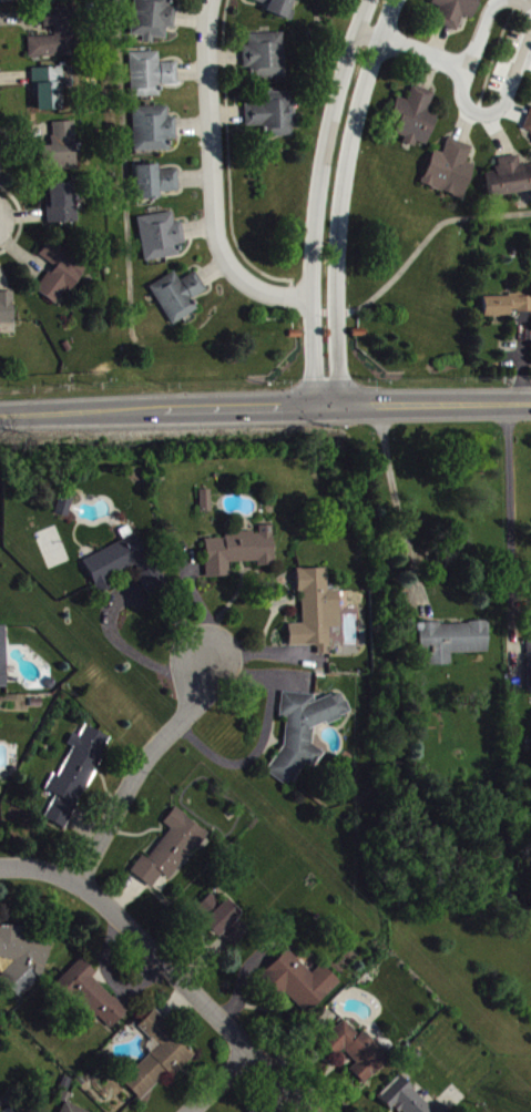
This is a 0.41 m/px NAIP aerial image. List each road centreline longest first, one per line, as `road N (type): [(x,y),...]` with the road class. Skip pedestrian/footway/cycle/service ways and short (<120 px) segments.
road 1 (secondary): [(0,414),(530,401)]
road 2 (residential): [(368,0),(337,93),(315,204),(308,406)]
road 3 (residential): [(338,405),(339,203),(358,104),(395,0)]
road 4 (residential): [(311,1111),(78,884),(32,868),(0,869)]
road 5 (residential): [(211,0),(215,242),(253,287),(309,296)]
road 6 (residential): [(78,884),(151,756),(225,669)]
road 7 (residential): [(505,0),(470,70),(466,94),(476,112),(499,112),(530,33)]
road 8 (residential): [(356,32),(470,70)]

